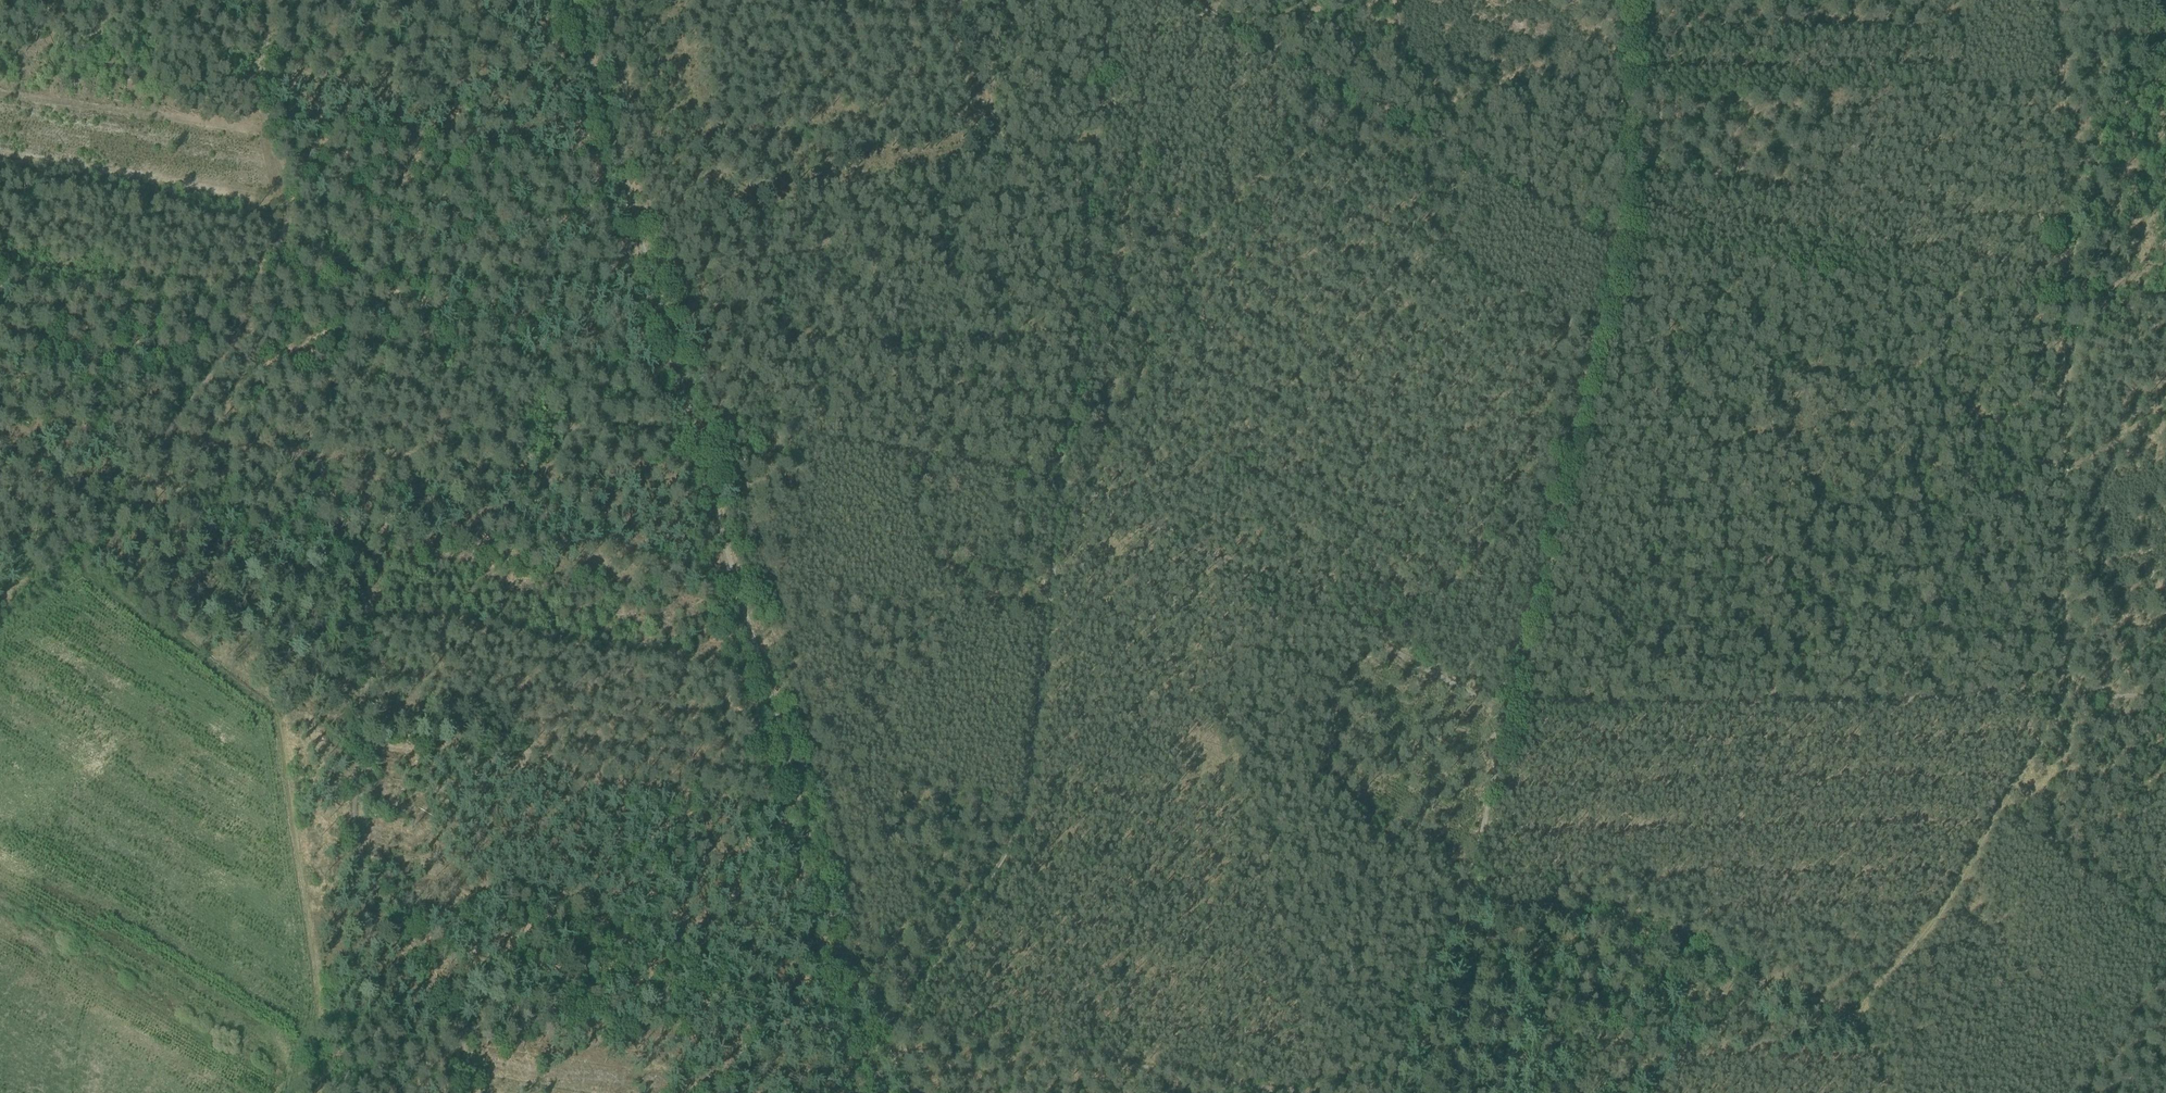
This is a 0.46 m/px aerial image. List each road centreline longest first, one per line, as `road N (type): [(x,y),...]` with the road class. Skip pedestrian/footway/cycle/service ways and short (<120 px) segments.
road 1 (track): [(1185,0),(1621,252),(2062,321),(2165,308)]
road 2 (track): [(908,1092),(730,433)]
road 3 (track): [(730,433),(605,0)]
road 4 (track): [(2165,696),(1775,704)]

